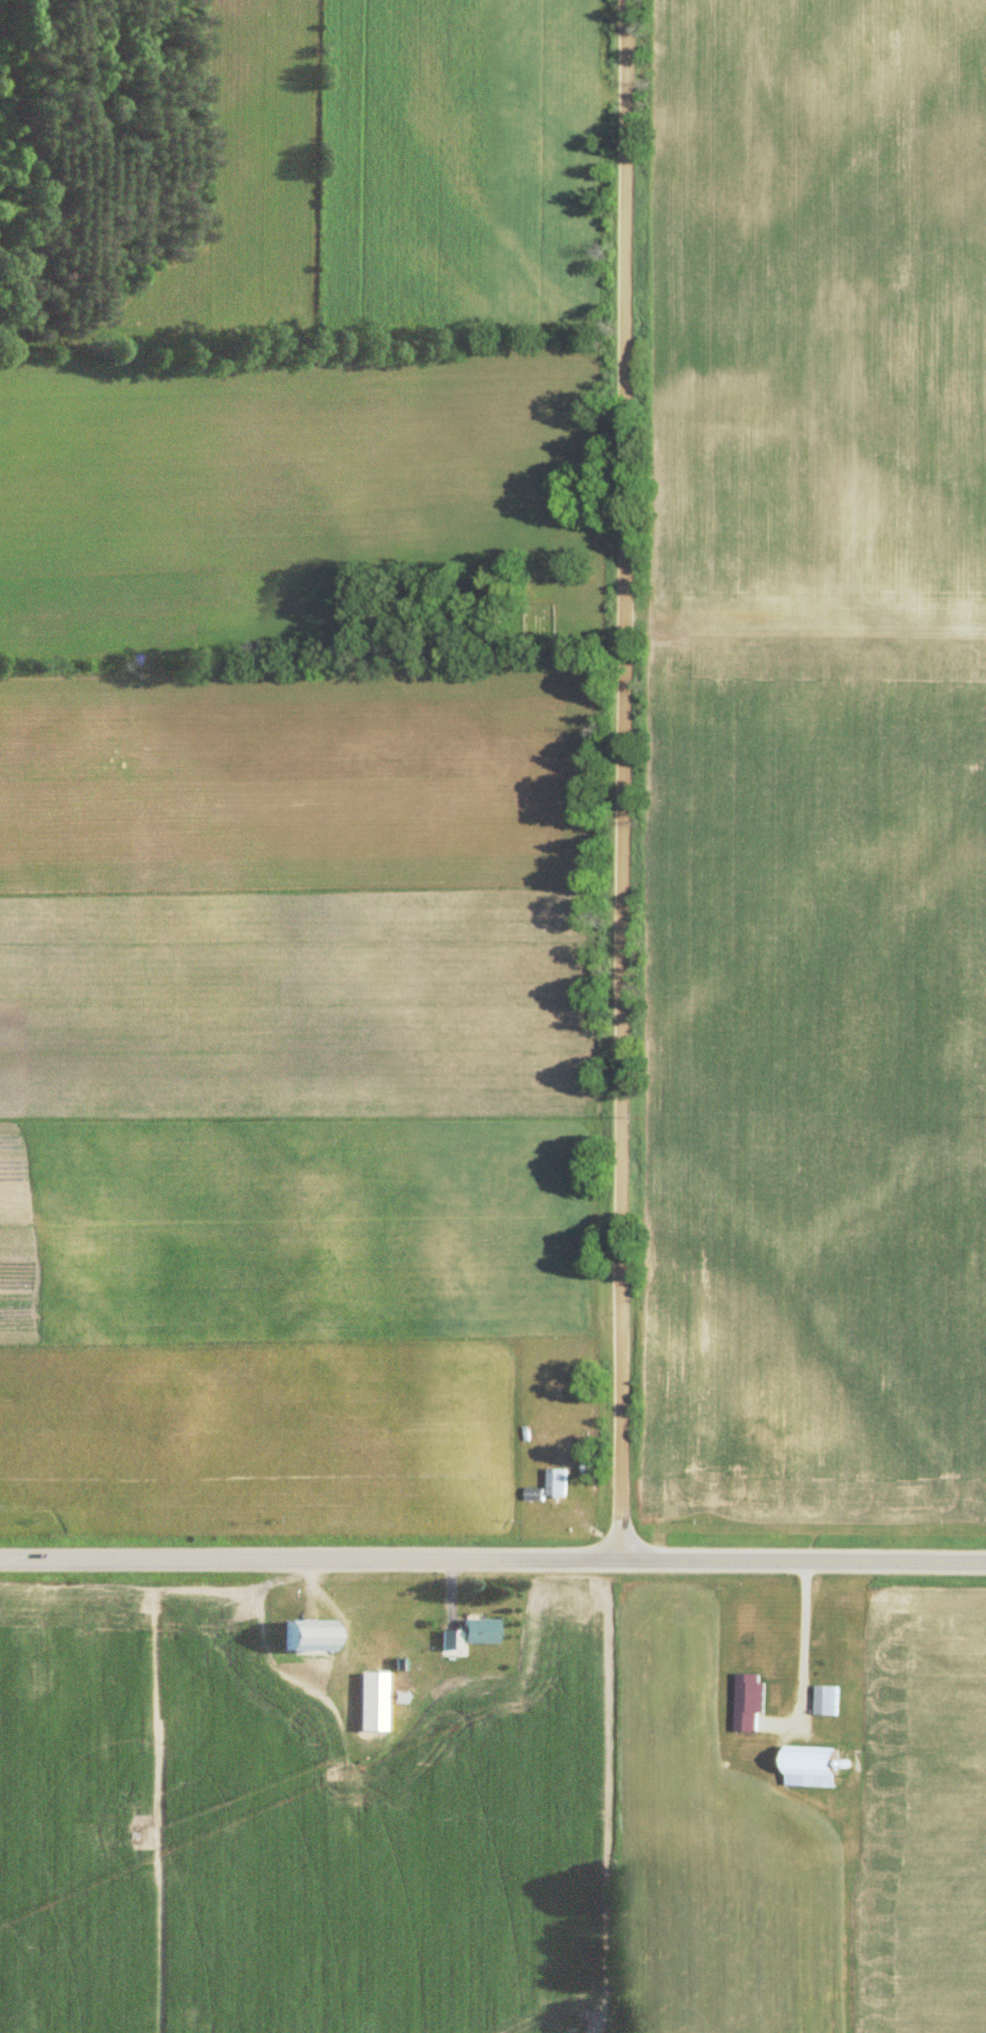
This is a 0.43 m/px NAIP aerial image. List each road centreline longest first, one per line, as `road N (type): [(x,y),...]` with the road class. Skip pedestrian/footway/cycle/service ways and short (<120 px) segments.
road 1 (residential): [(620,1555),(623,0)]
road 2 (residential): [(985,1557),(0,1556)]

